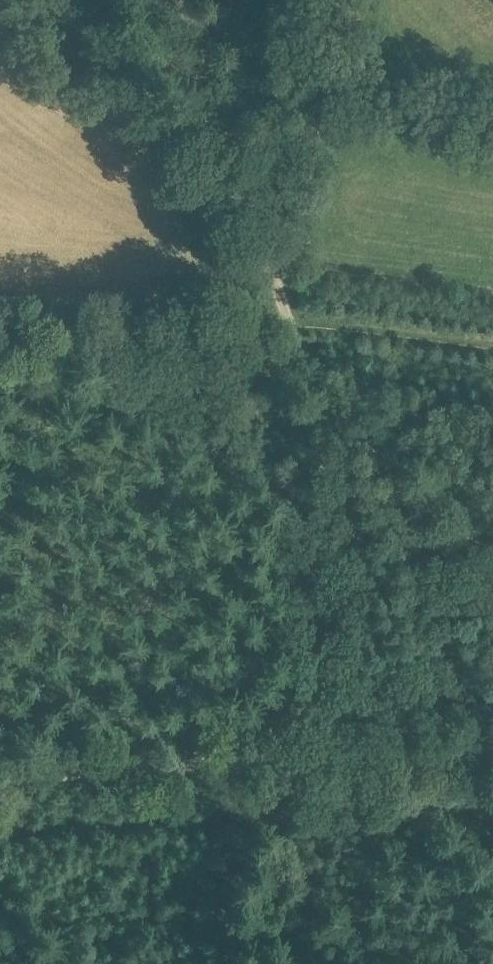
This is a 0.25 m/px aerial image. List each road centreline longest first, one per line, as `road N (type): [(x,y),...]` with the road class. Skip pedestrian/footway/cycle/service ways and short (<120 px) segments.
road 1 (track): [(47,0),(201,132),(253,227),(287,322)]
road 2 (track): [(492,673),(478,660),(410,535),(327,416),(287,322)]
road 3 (track): [(287,322),(81,353),(0,346)]
road 4 (track): [(217,762),(492,757)]
road 5 (track): [(0,775),(217,762)]
road 6 (track): [(492,349),(287,322)]
road 7 (track): [(214,963),(217,762)]

